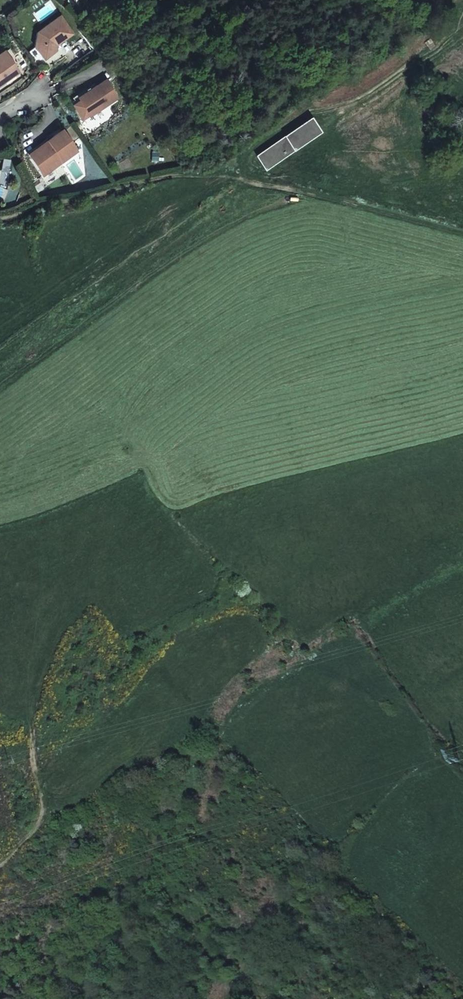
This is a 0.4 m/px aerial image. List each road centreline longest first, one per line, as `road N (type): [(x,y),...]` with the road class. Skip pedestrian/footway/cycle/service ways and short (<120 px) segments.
road 1 (track): [(462,229),(247,179),(183,175),(0,219)]
road 2 (track): [(0,865),(37,824),(34,735)]

